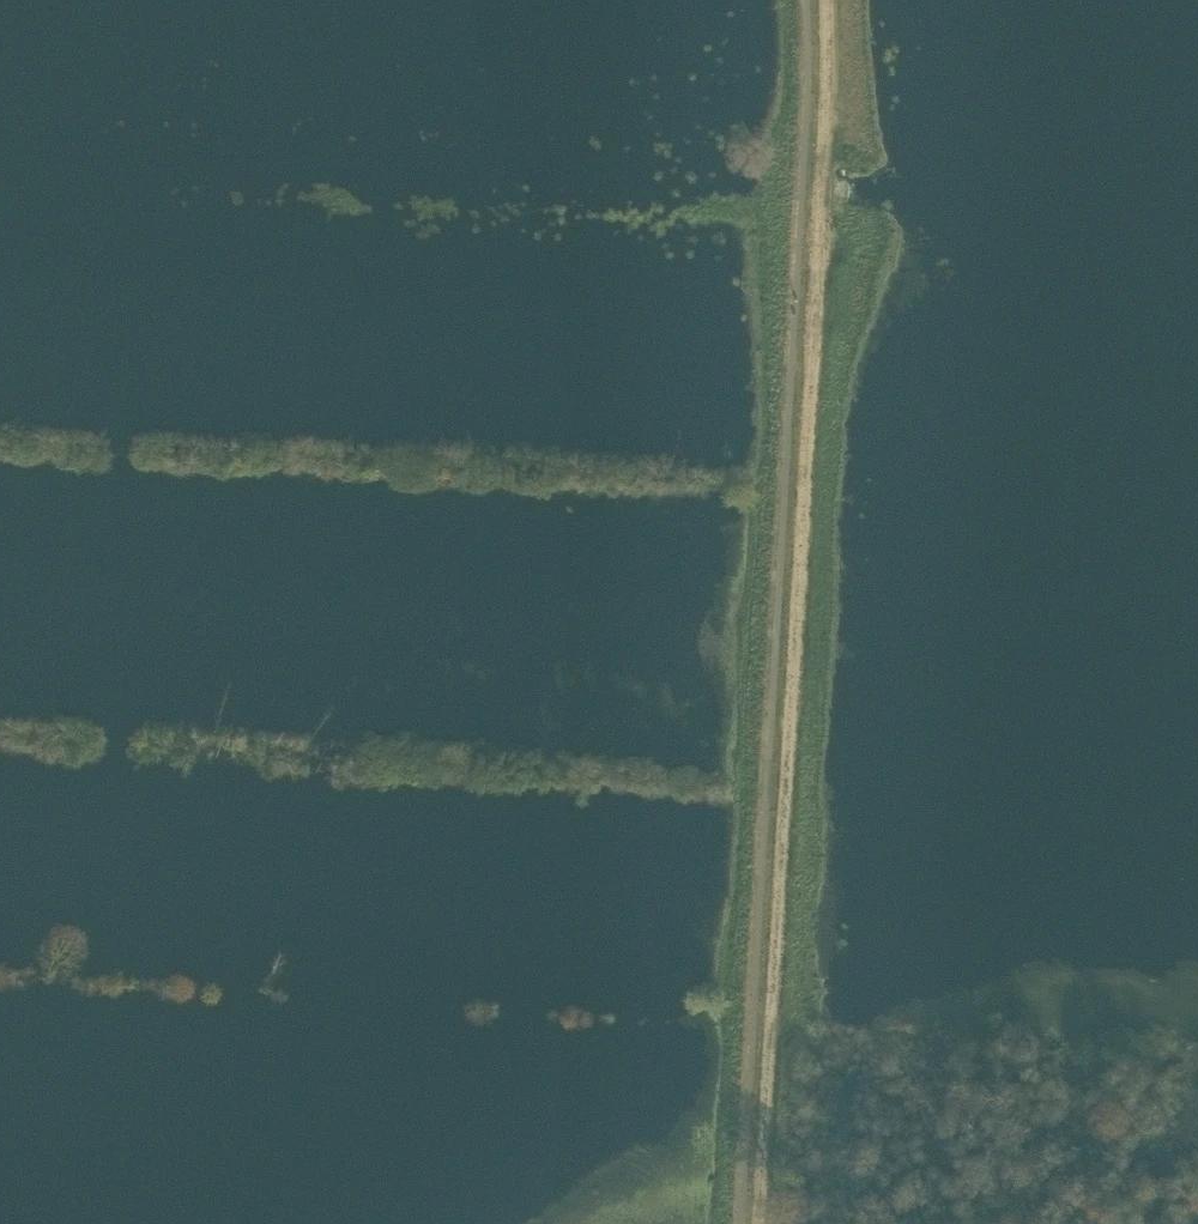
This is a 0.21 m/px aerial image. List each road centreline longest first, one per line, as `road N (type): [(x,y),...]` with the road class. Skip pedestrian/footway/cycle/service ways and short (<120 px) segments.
road 1 (unclassified): [(736,1223),(758,948),(804,0)]

